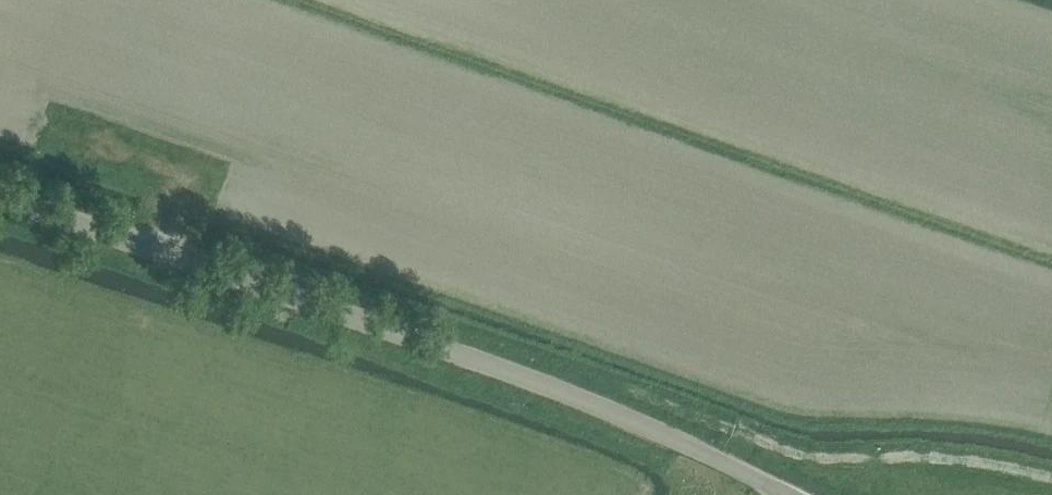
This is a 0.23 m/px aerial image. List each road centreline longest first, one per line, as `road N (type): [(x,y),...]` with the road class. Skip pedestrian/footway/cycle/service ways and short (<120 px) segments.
road 1 (tertiary): [(786,494),(559,393),(0,199)]

